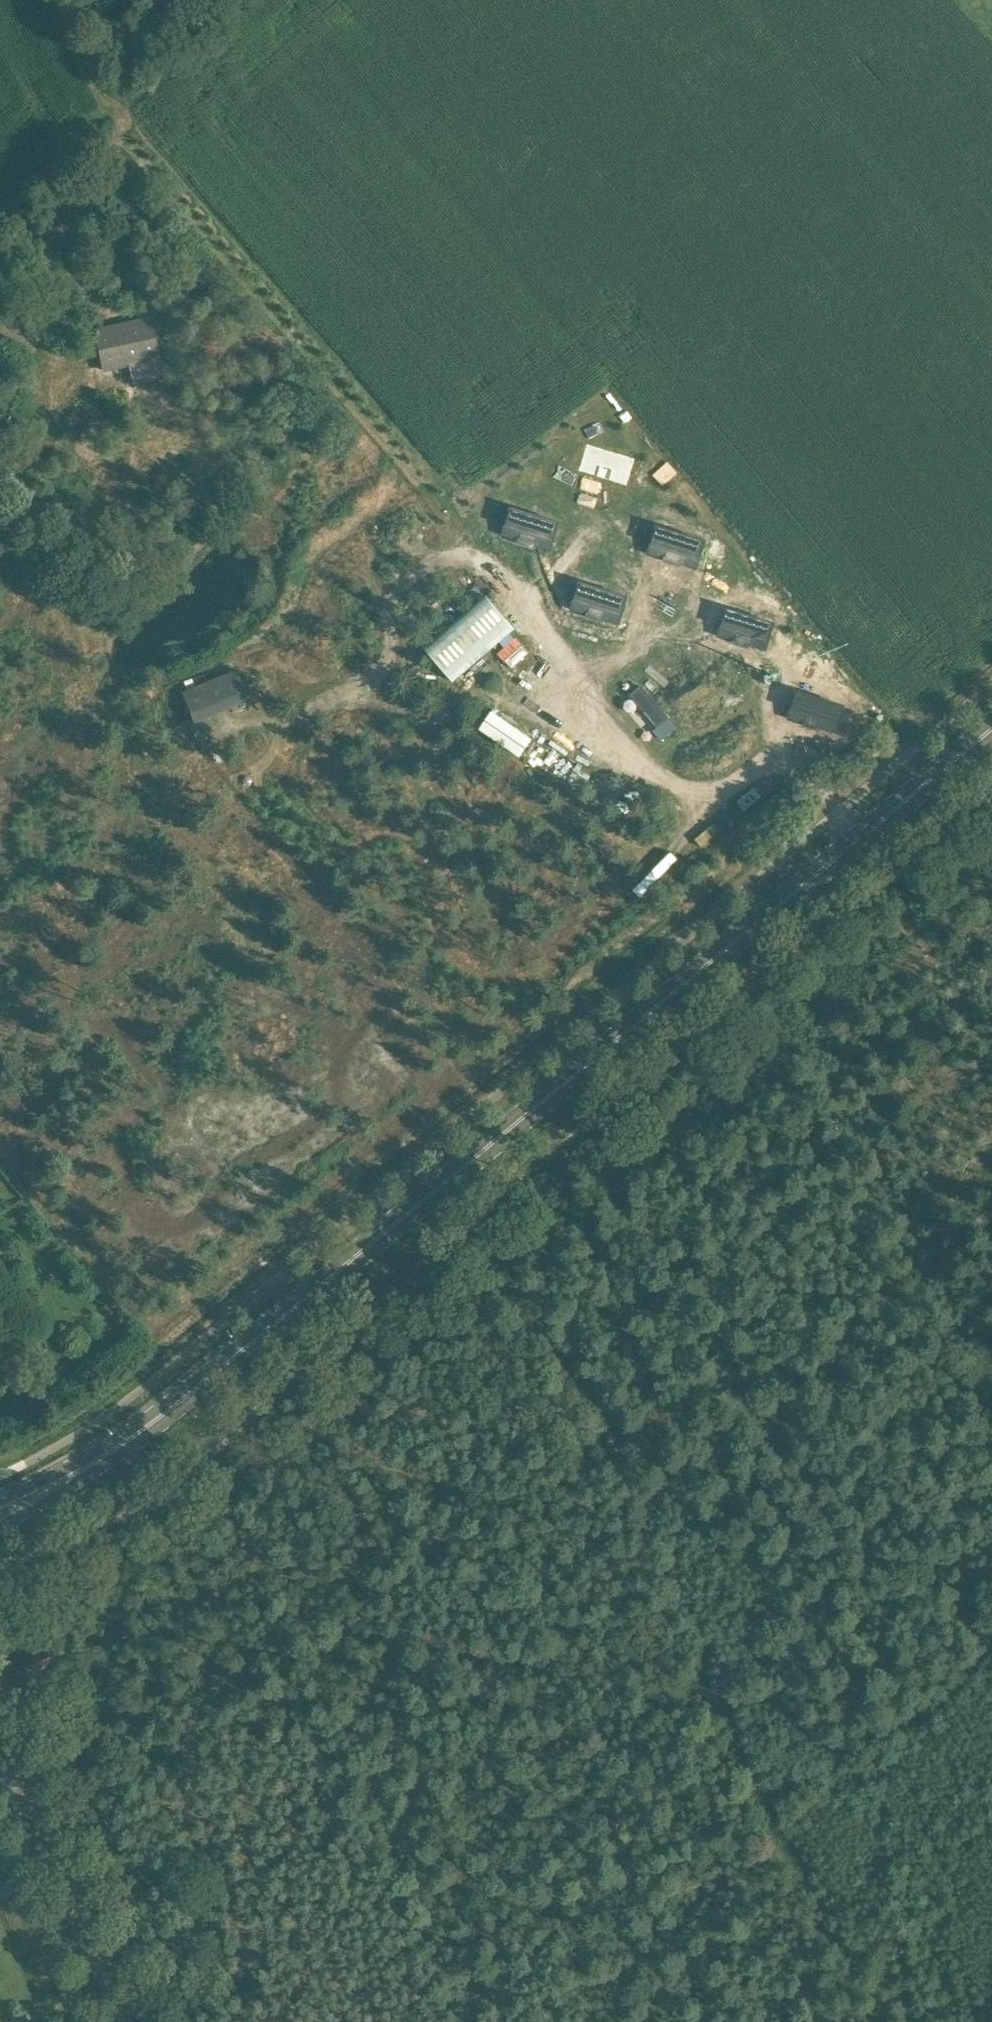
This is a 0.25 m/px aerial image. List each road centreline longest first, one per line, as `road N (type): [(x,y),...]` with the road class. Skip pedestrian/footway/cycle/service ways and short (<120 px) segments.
road 1 (primary): [(0,1511),(42,1492),(190,1393),(991,728)]
road 2 (track): [(874,2021),(771,1814),(785,1788),(934,1694),(991,1607)]
road 3 (track): [(0,1777),(117,2021)]
road 4 (track): [(117,103),(238,0)]

